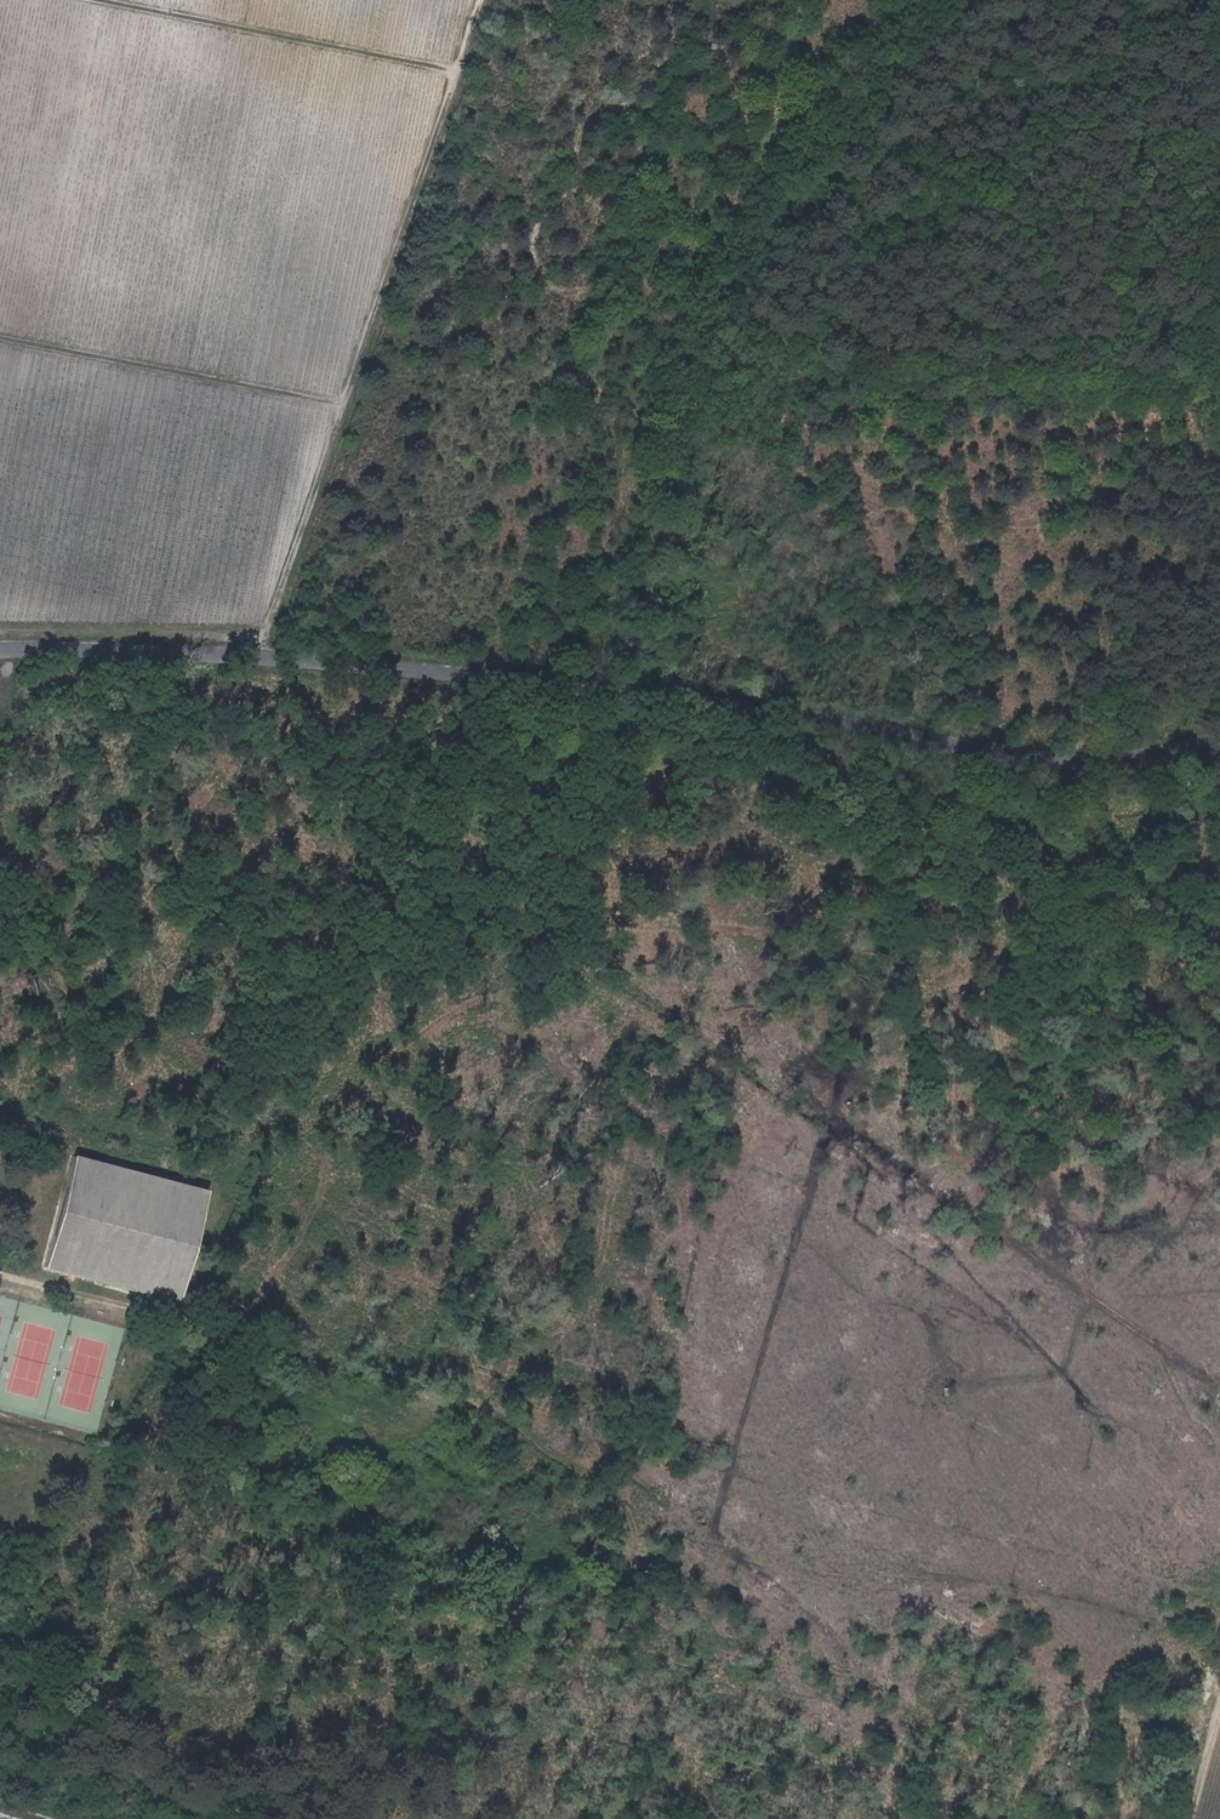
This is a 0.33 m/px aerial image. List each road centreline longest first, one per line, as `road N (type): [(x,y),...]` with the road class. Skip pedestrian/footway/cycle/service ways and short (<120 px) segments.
road 1 (unclassified): [(0,645),(268,648),(698,685),(1012,760),(1219,746)]

